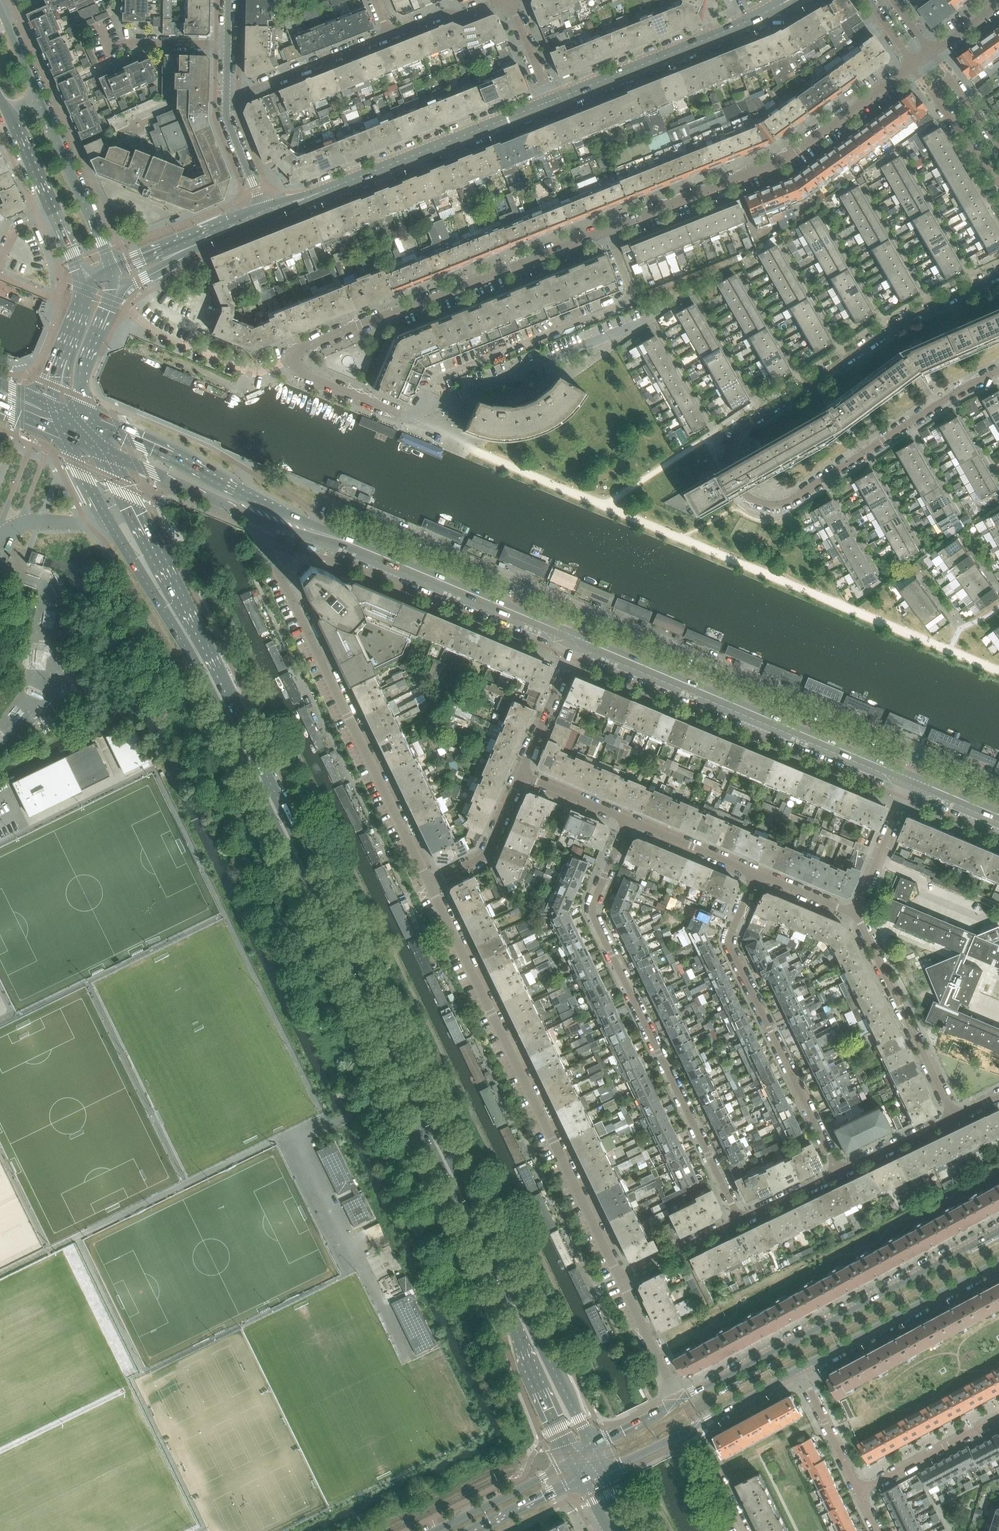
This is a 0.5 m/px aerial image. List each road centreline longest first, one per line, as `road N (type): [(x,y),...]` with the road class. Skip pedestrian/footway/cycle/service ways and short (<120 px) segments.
road 1 (secondary): [(590,1445),(110,455)]
road 2 (secondary): [(104,515),(192,660),(571,1457)]
road 3 (residential): [(413,422),(300,371),(292,355),(770,164),(913,66)]
road 4 (residential): [(998,371),(779,506),(748,499),(727,471),(729,434),(740,425),(908,316),(998,273)]
road 5 (residential): [(998,781),(588,609)]
road 6 (residential): [(628,820),(591,913),(740,1220)]
road 7 (residential): [(427,885),(620,1275)]
road 8 (residential): [(266,520),(274,565),(427,885)]
road 9 (residential): [(912,781),(576,639)]
road 10 (tertiary): [(998,1229),(683,1398)]
road 11 (residential): [(840,1172),(730,948),(753,872)]
road 12 (tertiary): [(265,213),(550,102)]
road 13 (residential): [(370,554),(94,424)]
road 14 (residential): [(588,609),(323,498)]
road 15 (residential): [(954,1118),(854,914)]
road 16 (tertiary): [(800,1370),(998,1263)]
road 17 (residential): [(576,639),(370,554)]
road 18 (residential): [(998,147),(950,79),(931,91),(998,183)]
road 19 (tertiary): [(550,102),(751,20)]
road 20 (tertiary): [(111,269),(39,98)]
road 21 (residential): [(389,39),(251,94),(225,93)]
road 22 (residential): [(110,455),(266,520)]
road 23 (residential): [(998,1416),(858,1491)]
road 24 (residential): [(427,885),(482,862),(519,774)]
road 25 (tertiary): [(571,1457),(437,1528)]
road 26 (residential): [(98,27),(107,52),(128,43),(226,45)]
road 27 (residential): [(519,774),(576,639)]
road 28 (residential): [(854,914),(912,781)]
road 29 (residential): [(620,1275),(683,1398)]
road 30 (residential): [(753,872),(628,820)]
road 31 (residential): [(800,1370),(858,1491)]
road 32 (residential): [(740,1220),(620,1275)]
road 33 (residential): [(225,93),(226,114),(265,213)]
road 34 (residential): [(954,1118),(840,1172)]
road 35 (residential): [(508,0),(389,39)]
road 36 (tertiary): [(470,1530),(582,1479)]

